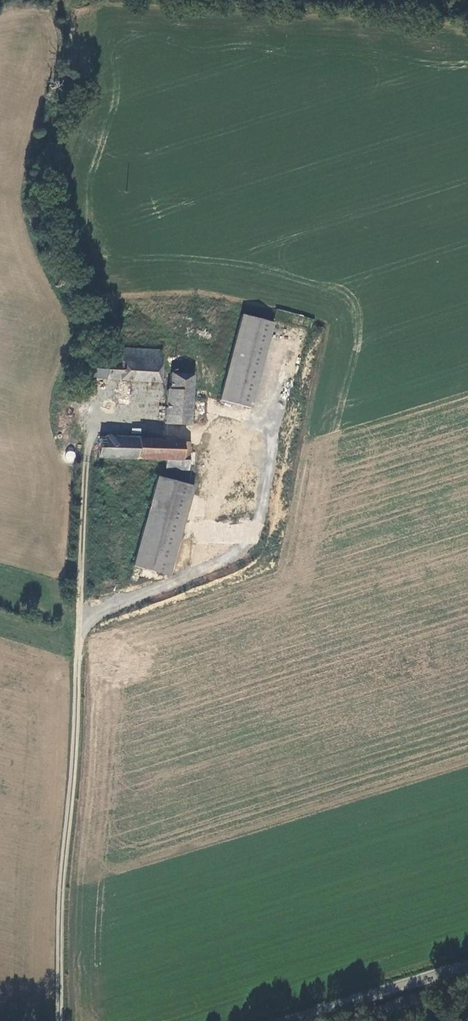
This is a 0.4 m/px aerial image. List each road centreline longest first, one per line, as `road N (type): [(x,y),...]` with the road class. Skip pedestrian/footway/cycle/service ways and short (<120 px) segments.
road 1 (residential): [(92,425),(59,1020)]
road 2 (unclassified): [(467,968),(297,1020)]

